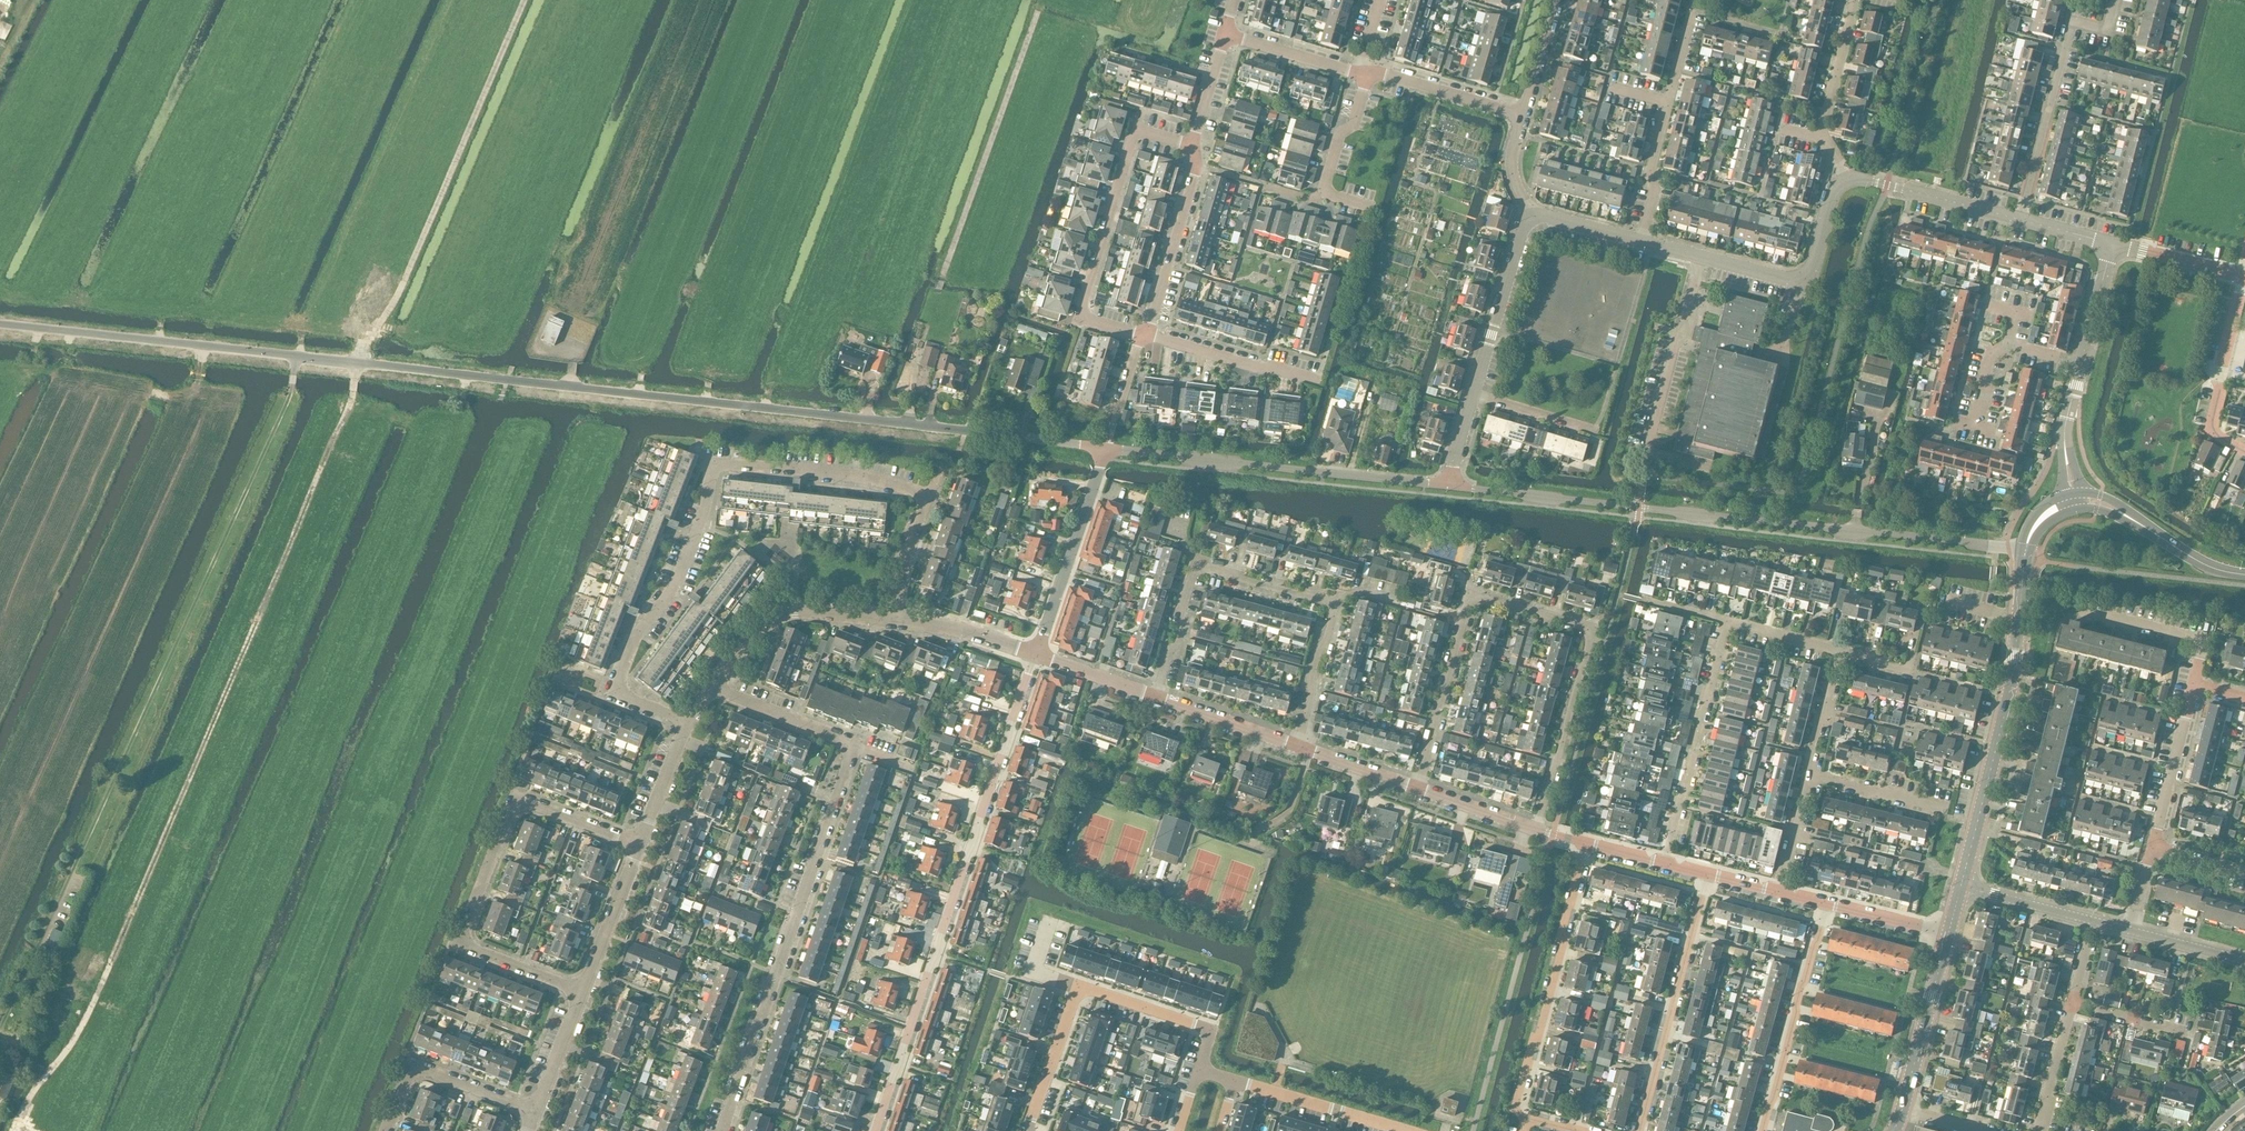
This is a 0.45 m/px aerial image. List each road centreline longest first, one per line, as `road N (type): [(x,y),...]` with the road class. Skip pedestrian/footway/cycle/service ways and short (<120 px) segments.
road 1 (unclassified): [(1106,449),(0,326)]
road 2 (track): [(28,1130),(21,1117),(74,1042),(351,400),(356,363)]
road 3 (residential): [(1446,486),(2025,551)]
road 4 (residential): [(689,720),(620,693),(622,673),(680,577),(713,466),(871,478),(926,497)]
road 5 (residential): [(878,1130),(1035,654)]
road 6 (residential): [(581,991),(463,939),(518,800),(637,847)]
road 7 (residential): [(722,1130),(855,746)]
road 8 (track): [(525,0),(405,278),(378,326),(363,333),(356,363)]
road 9 (track): [(0,293),(363,333)]
road 10 (tertiary): [(1959,888),(2008,695),(2025,551)]
road 11 (residential): [(1106,449),(1446,486)]
road 12 (residential): [(1573,1130),(1514,1110),(1587,844)]
road 13 (residential): [(1535,829),(1594,629),(1471,595)]
road 14 (track): [(937,295),(1041,0)]
road 15 (residential): [(2021,220),(2073,22),(2107,31),(2116,0)]
road 16 (residential): [(1639,1130),(1708,874)]
road 17 (residential): [(1144,335),(1081,318),(1136,131)]
road 18 (residential): [(1664,863),(1727,623)]
road 19 (residential): [(1762,1130),(1824,903)]
road 20 (residential): [(1640,242),(1693,15)]
road 21 (residential): [(1849,180),(1833,194),(1810,275),(1795,283),(1700,258)]
road 22 (residential): [(896,619),(784,613),(748,636),(712,687)]
road 23 (residential): [(1035,654),(1106,449)]
road 24 (residential): [(387,1130),(411,1066),(535,1112)]
road 25 (residential): [(1418,788),(1471,595)]
road 26 (residential): [(1144,335),(1196,167),(1191,148)]
road 27 (residential): [(2244,452),(2210,431),(2243,279)]
road 28 (residential): [(1849,180),(1821,138),(1856,0)]
road 29 (tertiary): [(2244,574),(2210,568),(2119,511),(2074,502)]
road 30 (residential): [(2192,684),(2203,643),(2064,608)]
road 31 (residential): [(1473,394),(1529,218)]
road 32 (residential): [(1198,1069),(1211,1031),(1076,987)]
road 33 (residential): [(1319,381),(1144,335)]
road 34 (tertiary): [(1903,1107),(1949,934)]
road 35 (residential): [(1404,1130),(1234,1079)]
road 36 (residential): [(2021,220),(1849,180)]
road 37 (residential): [(2151,845),(2192,684)]
road 38 (residential): [(712,687),(855,746)]
road 39 (residential): [(637,847),(581,991)]
road 40 (residential): [(1026,1130),(1076,987)]
road 41 (residential): [(1156,696),(1298,746)]
road 42 (residential): [(1225,36),(1371,71)]
road 43 (residential): [(1298,746),(1336,604)]
road 44 (residential): [(1196,567),(1336,604)]
road 45 (residential): [(1035,654),(896,619)]
road 46 (residential): [(2074,502),(2063,431),(2081,365)]
road 47 (residential): [(689,720),(637,847)]
road 48 (residential): [(2243,279),(2111,244)]
road 49 (residential): [(1940,806),(1808,773)]
road 50 (tertiary): [(1959,888),(2091,921)]
road 51 (residential): [(1196,567),(1156,696)]
road 52 (residential): [(1321,193),(1371,71)]
road 53 (residential): [(2039,1130),(2072,1004)]
road 54 (residential): [(581,991),(535,1112)]
road 55 (residential): [(1597,431),(1473,394)]
road 56 (residential): [(1949,934),(1824,903)]
road 57 (residential): [(1035,654),(1156,696)]
road 58 (residential): [(1298,746),(1418,788)]
road 59 (residential): [(896,619),(926,497)]
road 60 (residential): [(1371,71),(1492,104)]
road 61 (residential): [(2081,365),(2111,244)]
road 62 (residential): [(1418,788),(1535,829)]
road 63 (residential): [(1808,773),(1839,653)]
road 64 (residential): [(2191,1035),(2072,1004)]
road 65 (residential): [(1778,891),(1808,773)]
road 66 (tertiary): [(2129,930),(2244,961)]

